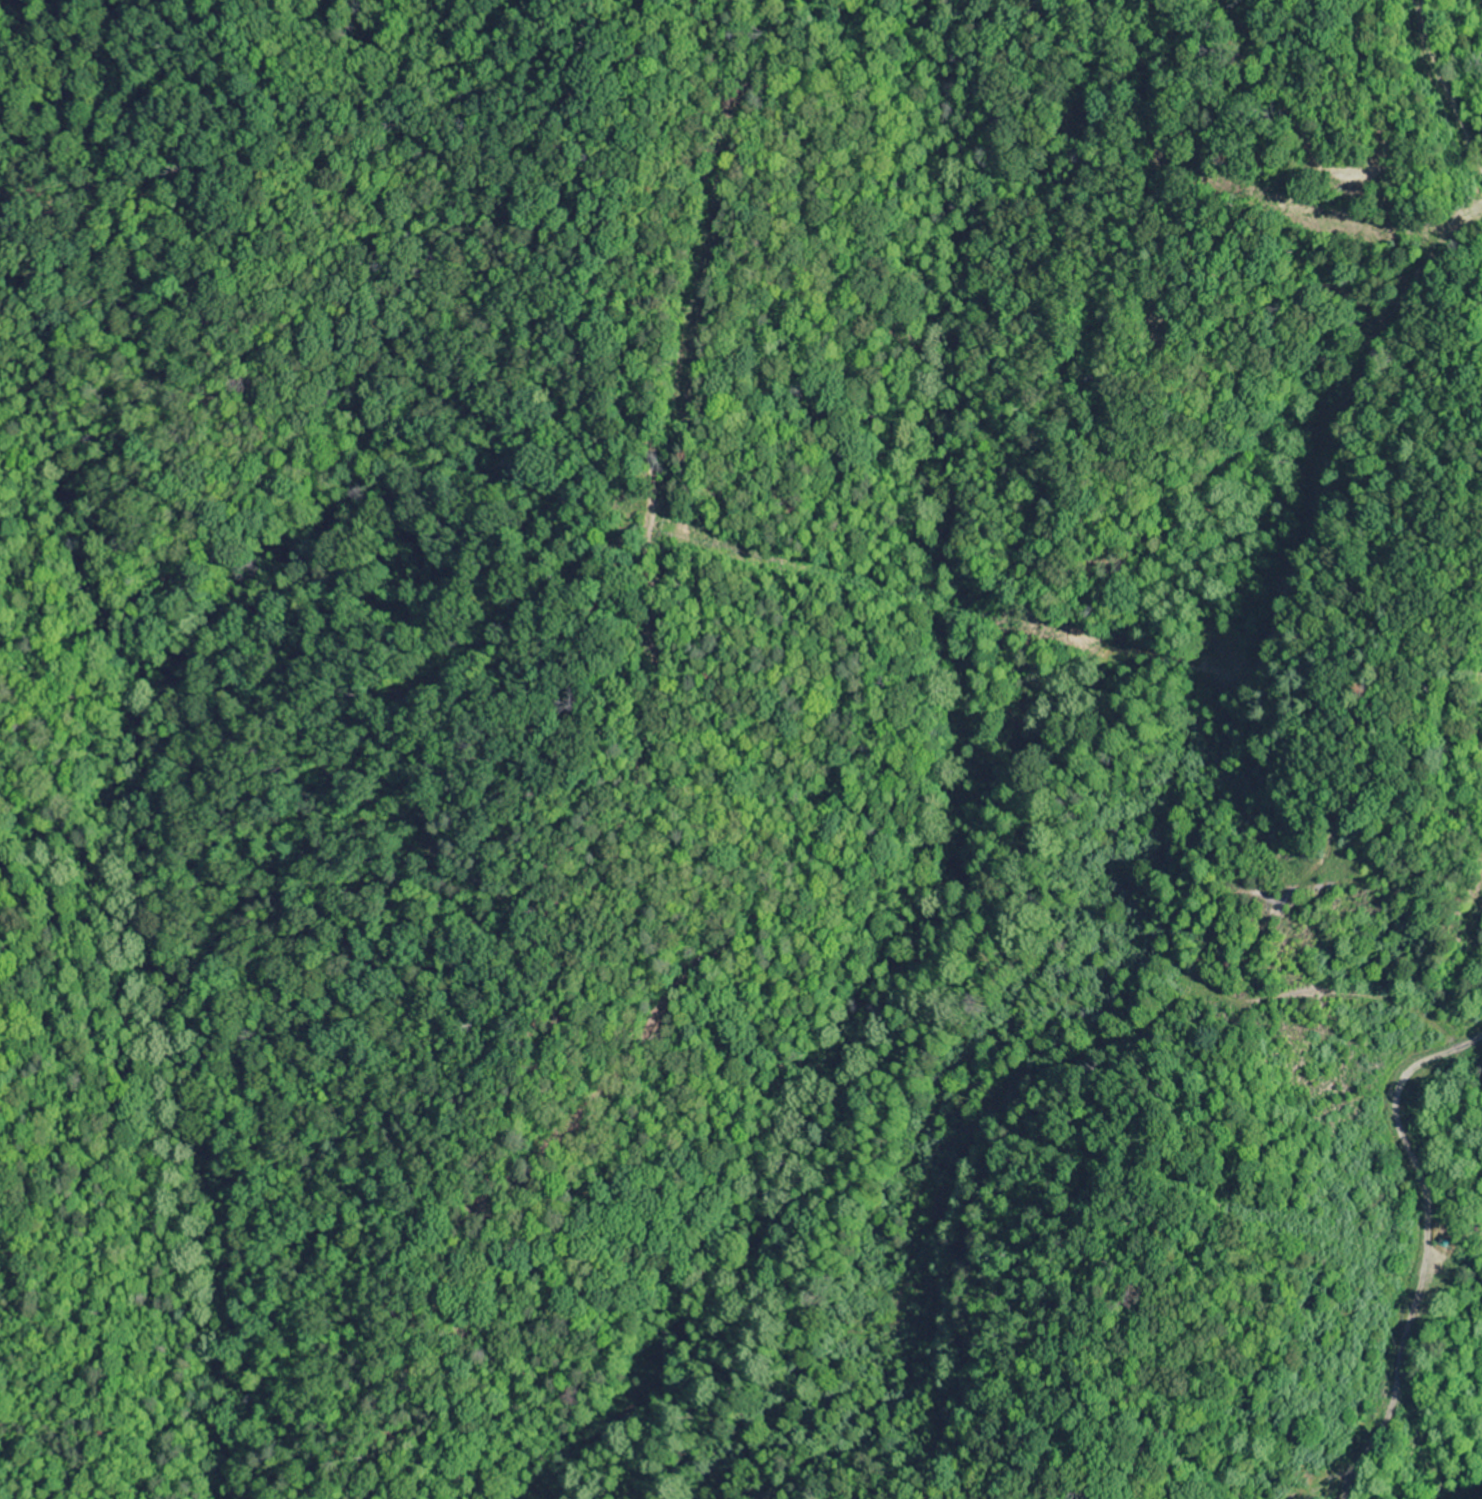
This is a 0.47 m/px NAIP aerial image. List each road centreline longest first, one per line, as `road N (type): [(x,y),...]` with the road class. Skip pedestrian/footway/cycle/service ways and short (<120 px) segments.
road 1 (residential): [(1326,1436),(1364,1145),(1391,1086),(1481,984)]
road 2 (residential): [(1481,129),(1451,49),(1451,0)]

